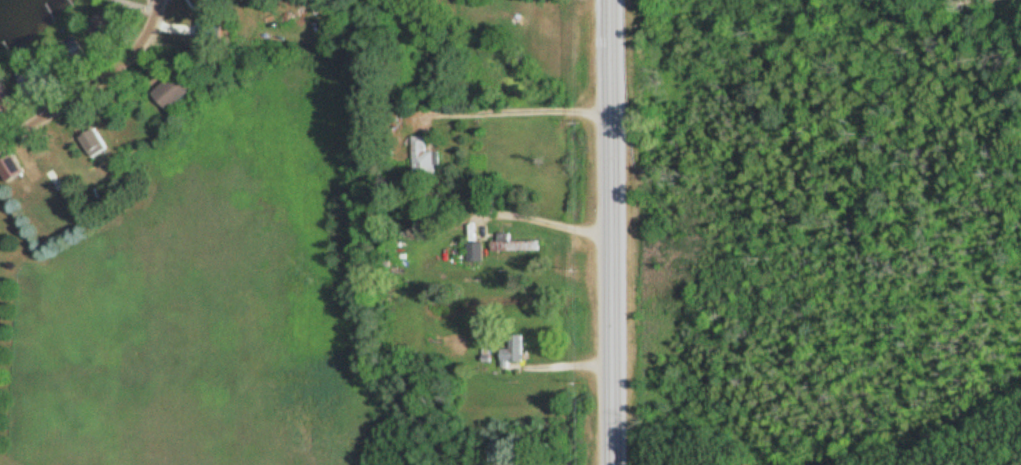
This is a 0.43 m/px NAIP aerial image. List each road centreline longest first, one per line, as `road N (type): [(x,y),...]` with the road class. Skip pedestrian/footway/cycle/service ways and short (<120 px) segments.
road 1 (secondary): [(614,464),(613,0)]
road 2 (residential): [(157,0),(150,29),(125,65),(0,145)]

